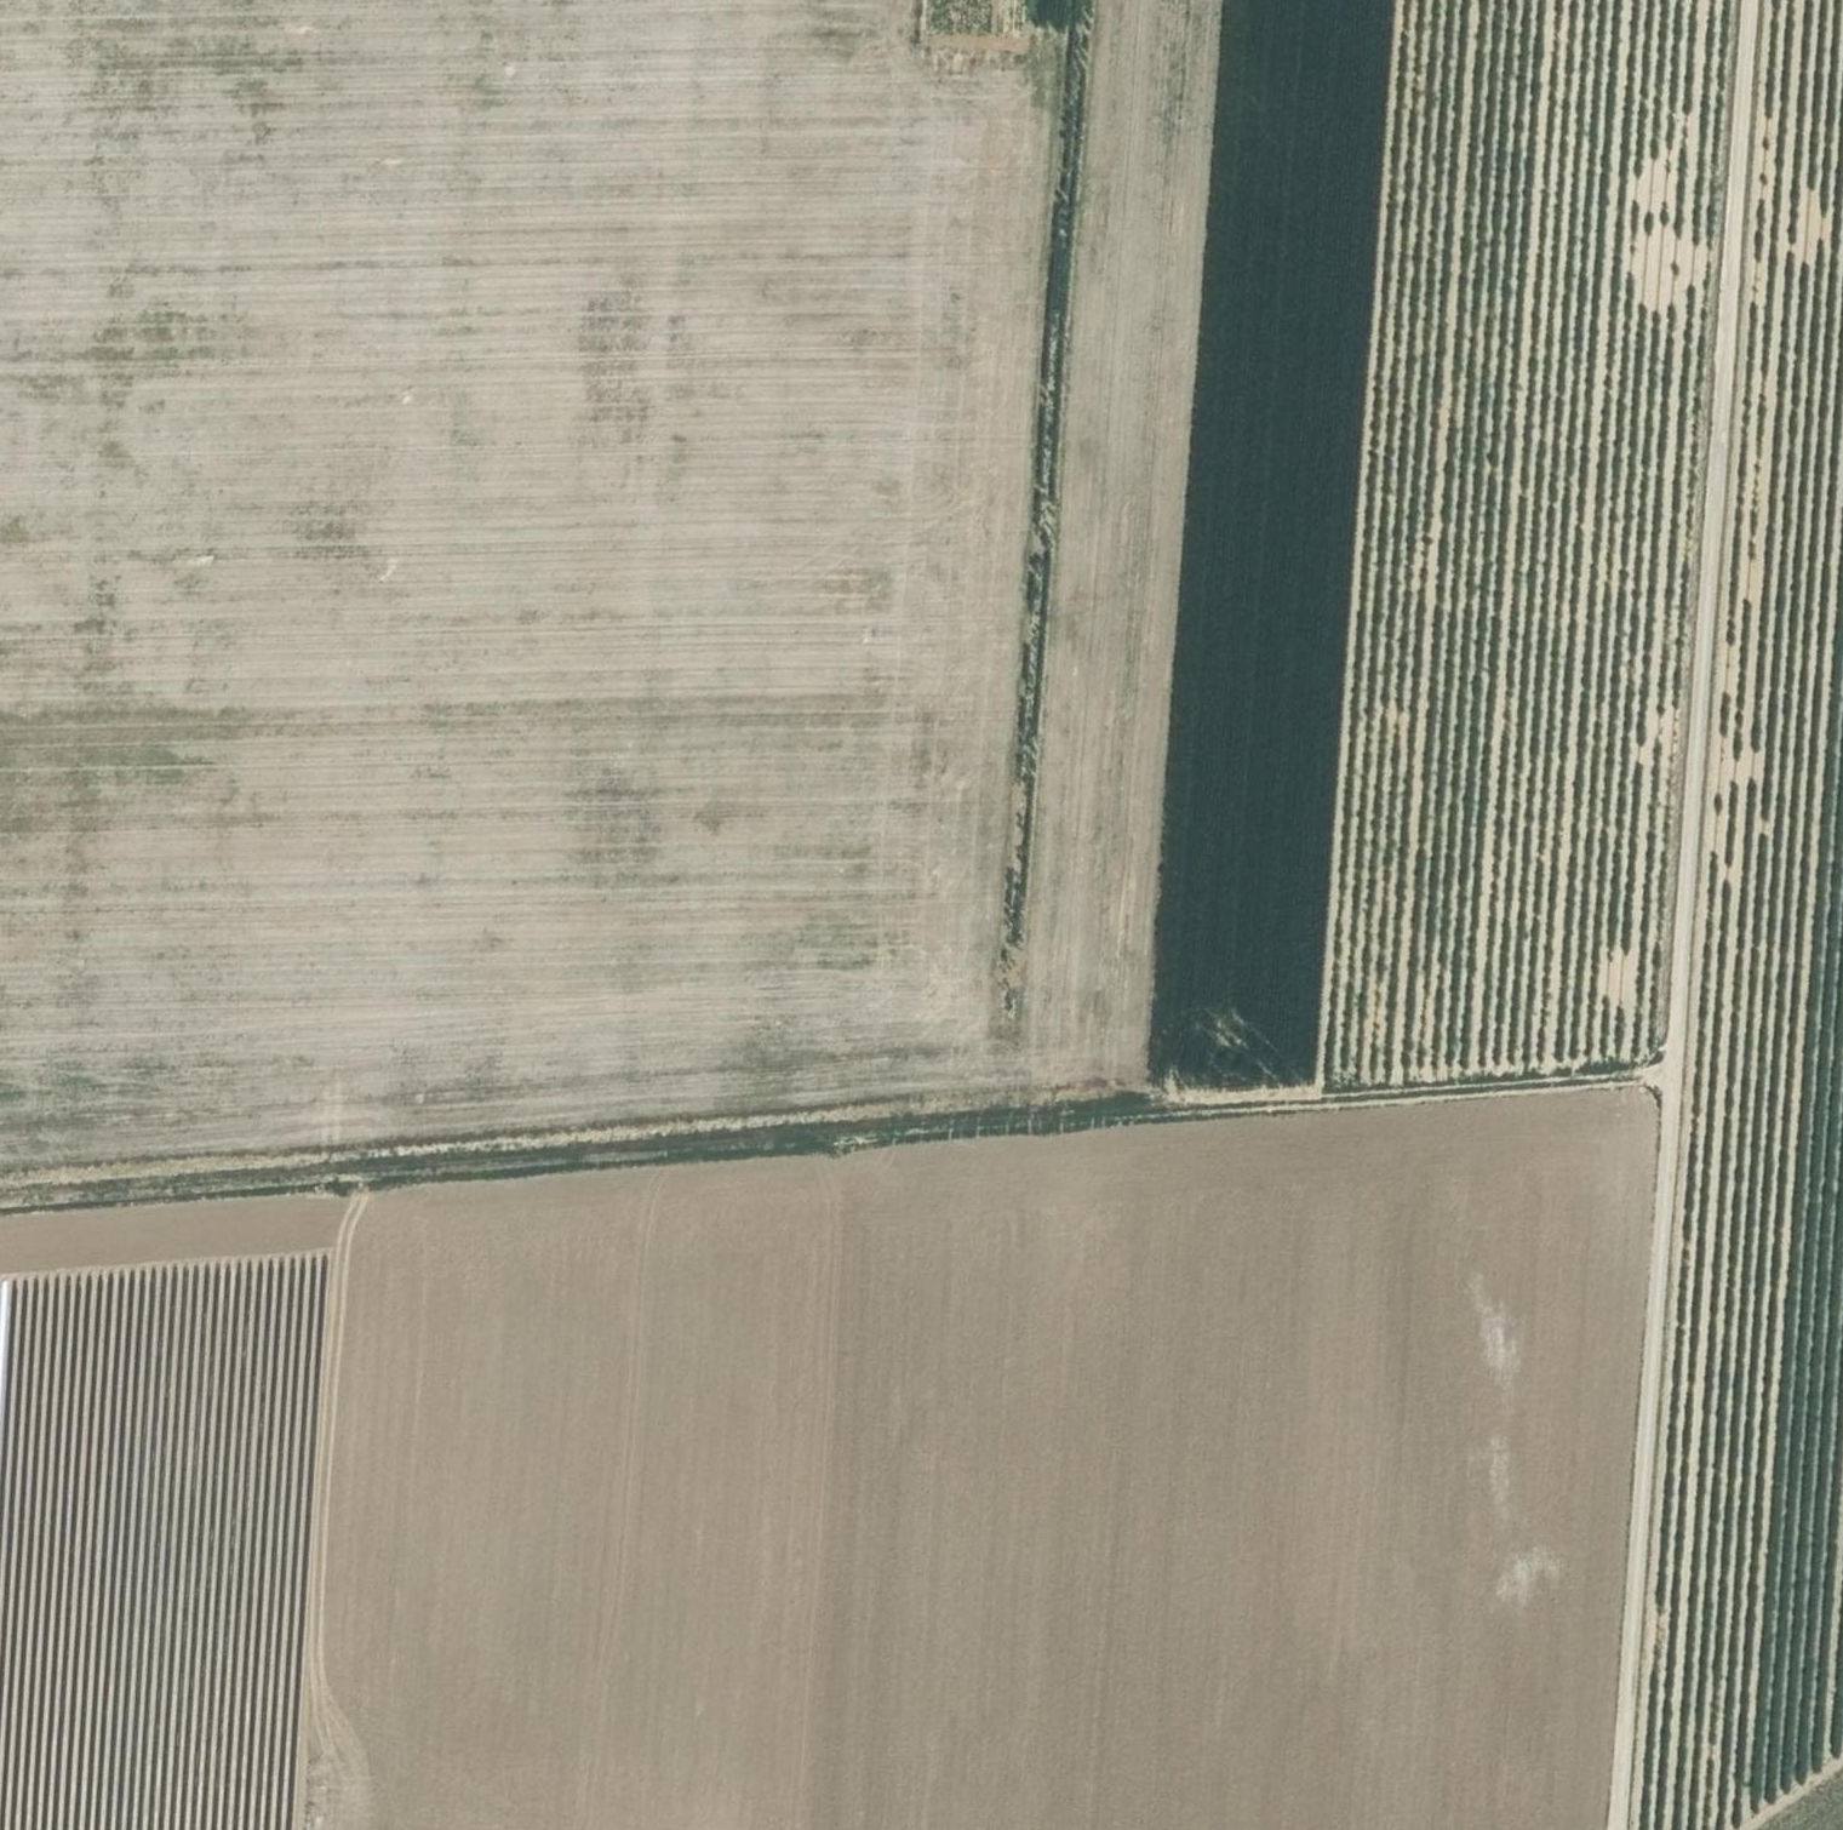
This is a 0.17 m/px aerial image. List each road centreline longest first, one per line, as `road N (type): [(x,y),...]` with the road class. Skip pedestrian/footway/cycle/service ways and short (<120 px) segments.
road 1 (track): [(1623,1829),(1751,0)]
road 2 (track): [(0,1197),(1682,1051)]

